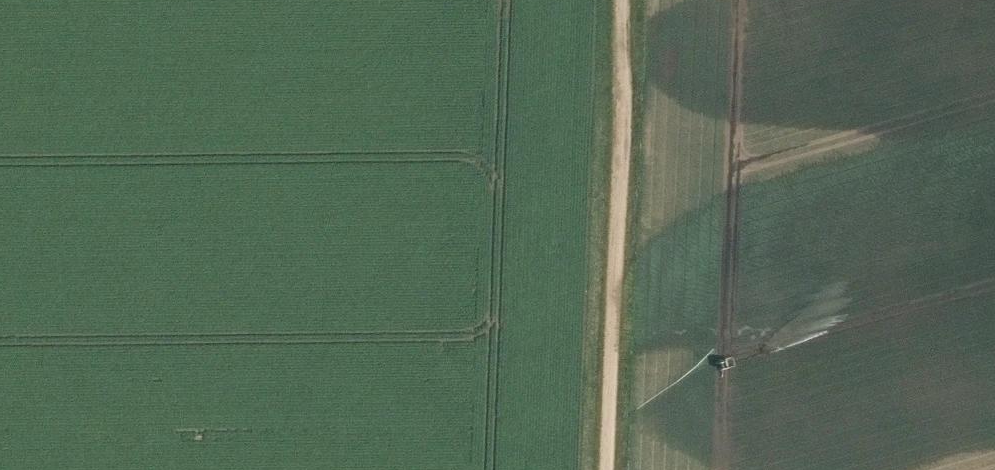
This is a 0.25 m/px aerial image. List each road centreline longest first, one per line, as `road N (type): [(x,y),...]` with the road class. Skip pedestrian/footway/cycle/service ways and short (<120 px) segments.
road 1 (track): [(625,0),(606,469)]

